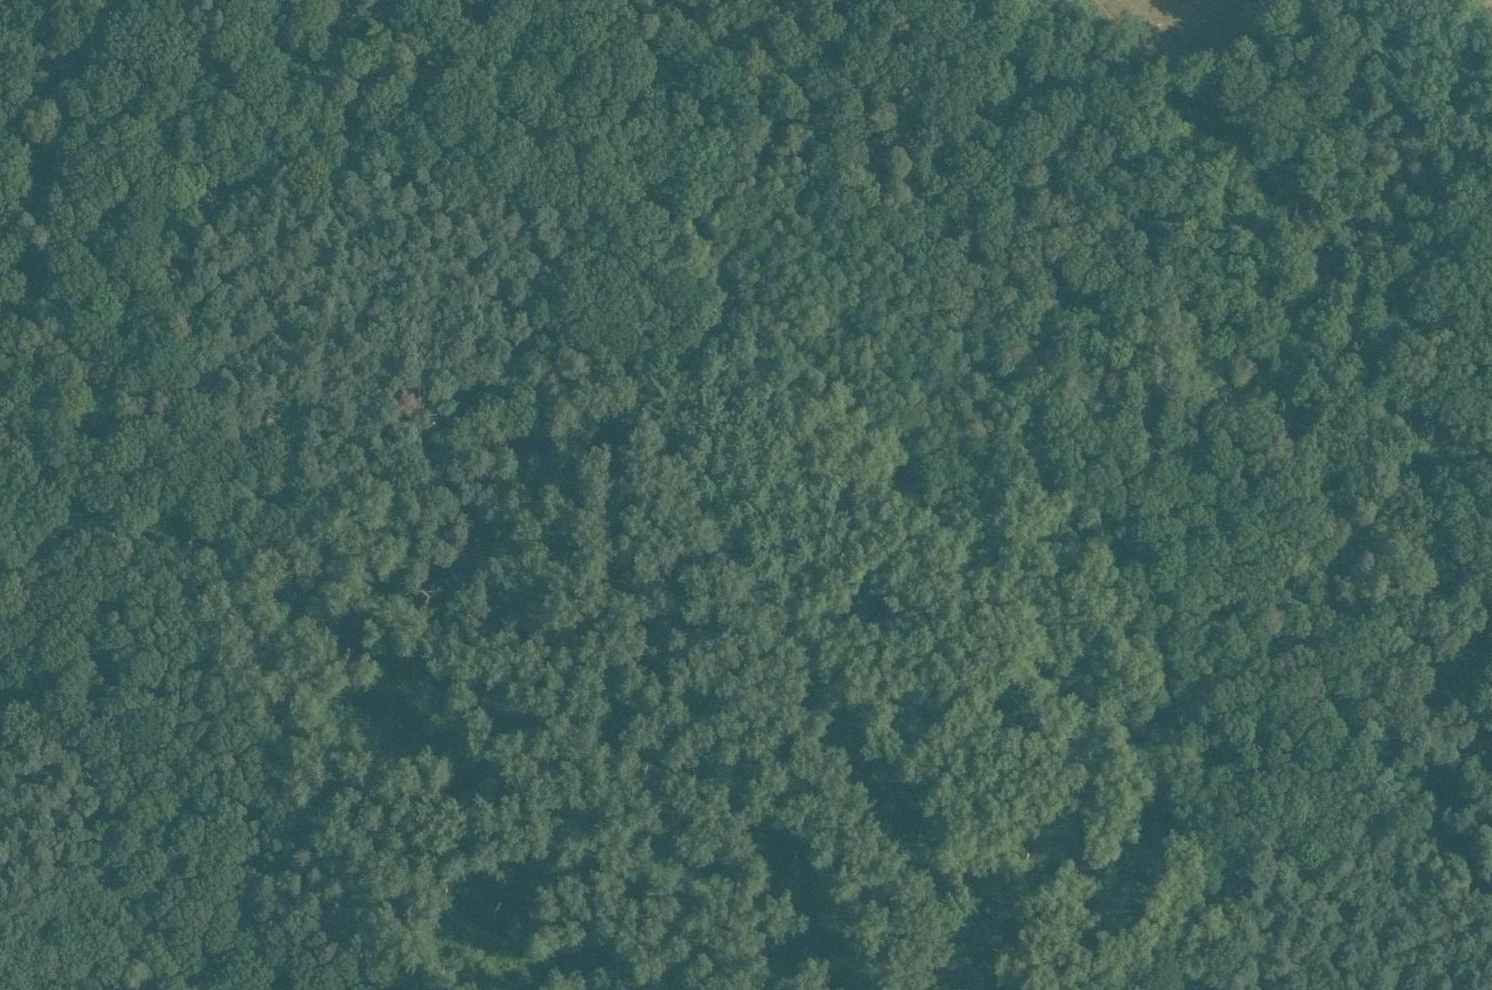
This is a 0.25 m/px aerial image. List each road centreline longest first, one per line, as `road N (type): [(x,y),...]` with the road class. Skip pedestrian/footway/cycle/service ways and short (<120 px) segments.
road 1 (track): [(977,989),(928,891),(590,336)]

